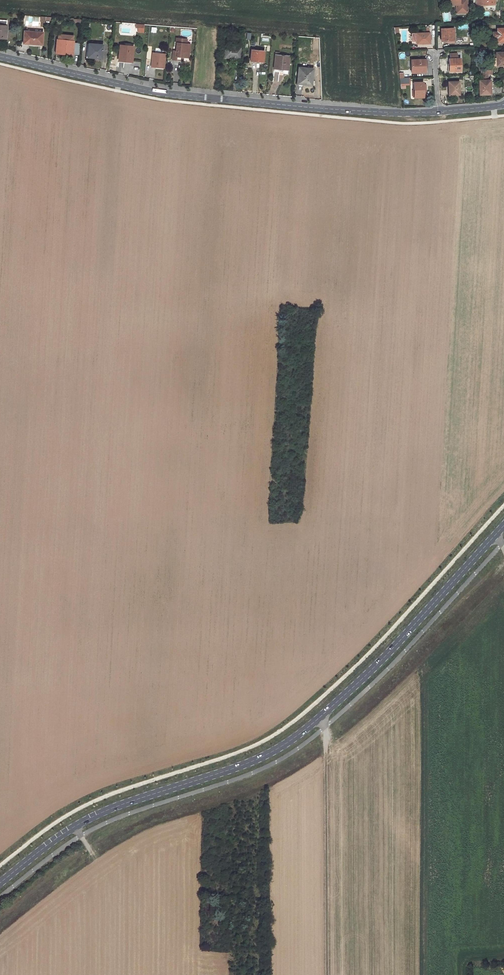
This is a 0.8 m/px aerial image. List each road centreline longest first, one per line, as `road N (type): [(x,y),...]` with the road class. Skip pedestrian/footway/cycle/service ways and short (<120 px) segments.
road 1 (tertiary): [(0,882),(91,816),(252,761),(289,740),(379,661),(503,525)]
road 2 (residential): [(0,56),(158,93),(438,112)]
road 3 (track): [(318,717),(326,733),(328,974)]

